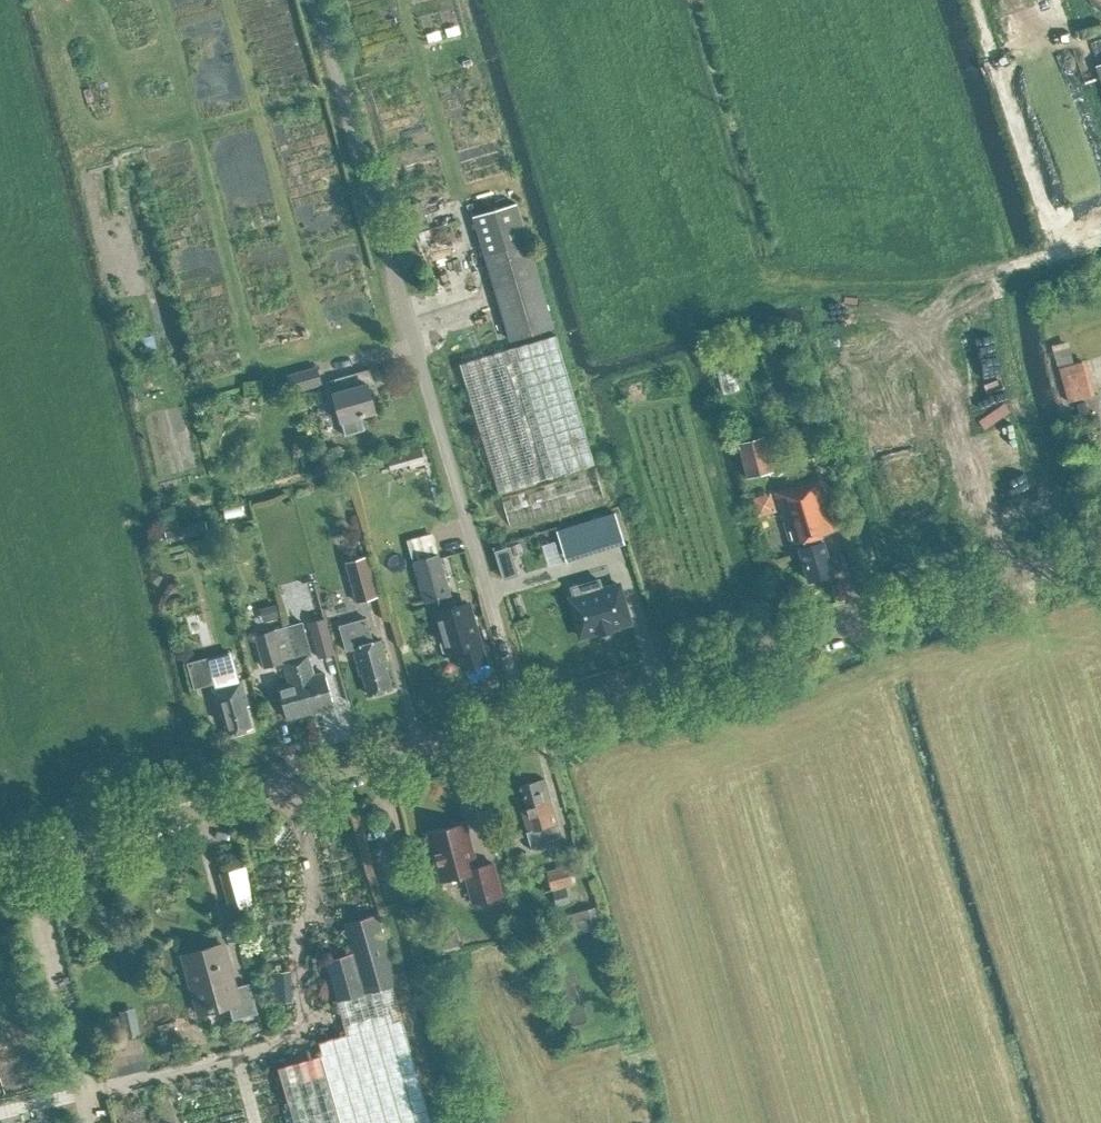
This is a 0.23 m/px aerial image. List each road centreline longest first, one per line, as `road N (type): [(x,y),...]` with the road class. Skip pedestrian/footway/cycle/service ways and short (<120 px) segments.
road 1 (unclassified): [(523,722),(320,0)]
road 2 (tertiary): [(523,722),(1100,555)]
road 3 (tertiary): [(0,869),(523,722)]

